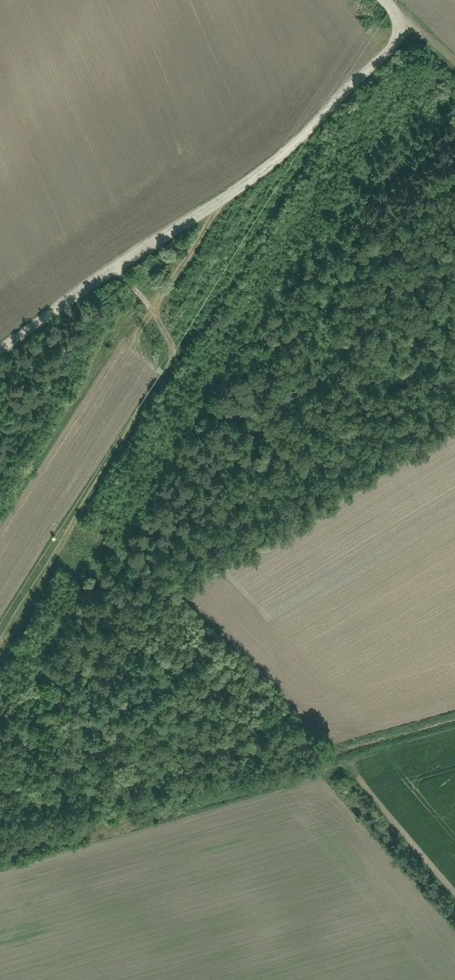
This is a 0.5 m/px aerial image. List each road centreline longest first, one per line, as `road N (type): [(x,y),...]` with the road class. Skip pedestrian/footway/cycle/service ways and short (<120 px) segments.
road 1 (track): [(0,352),(283,155),(394,44),(401,25)]
road 2 (track): [(0,854),(315,764)]

